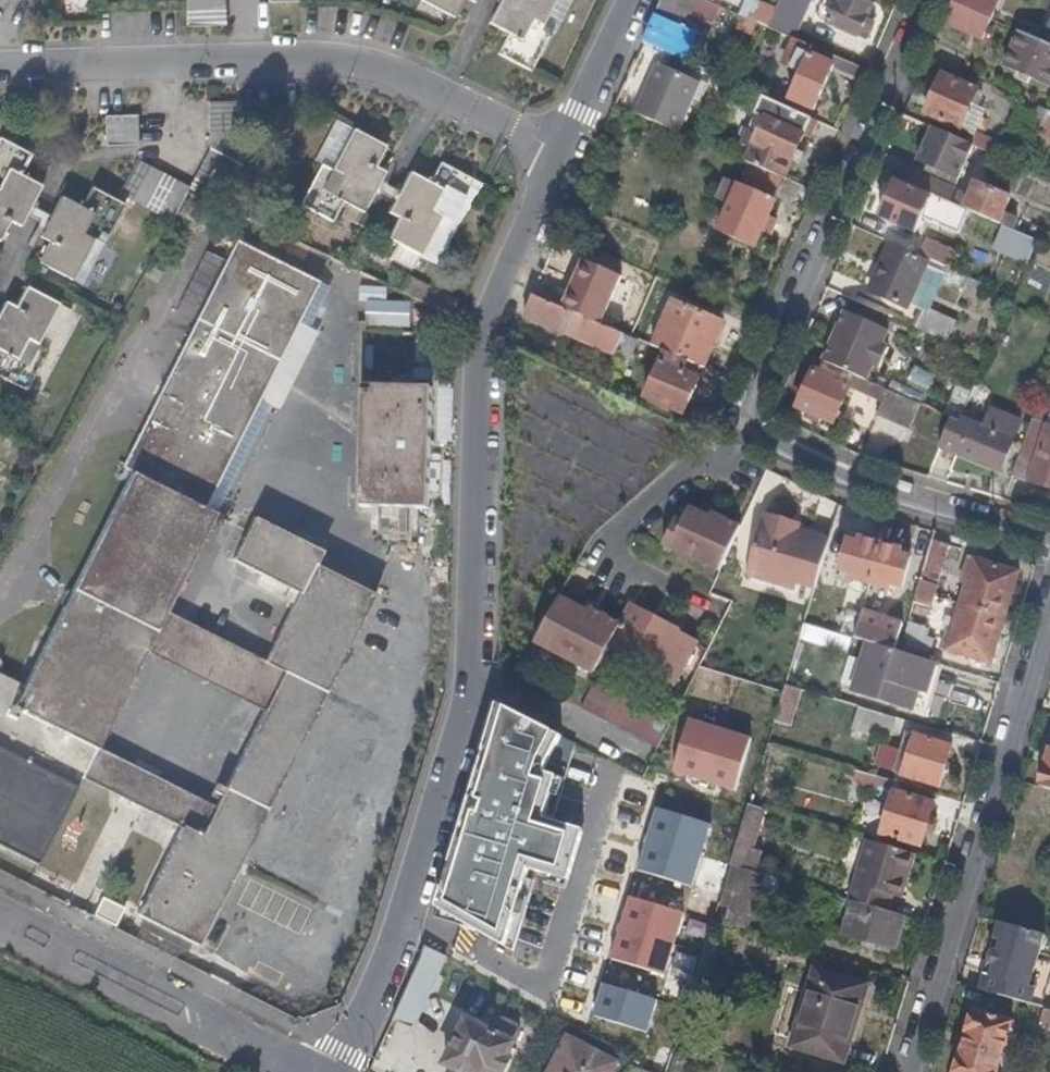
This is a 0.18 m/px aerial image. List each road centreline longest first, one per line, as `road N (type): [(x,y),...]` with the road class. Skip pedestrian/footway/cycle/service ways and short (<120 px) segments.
road 1 (residential): [(559,154),(478,342),(468,698),(397,938),(337,1071)]
road 2 (residential): [(1049,545),(922,507),(750,437),(742,413),(923,0)]
road 3 (residential): [(0,70),(249,58),(350,63),(389,72),(559,154)]
road 4 (residential): [(906,1071),(1049,588)]
road 5 (residential): [(298,1071),(0,917)]
road 6 (residential): [(630,0),(559,154)]

